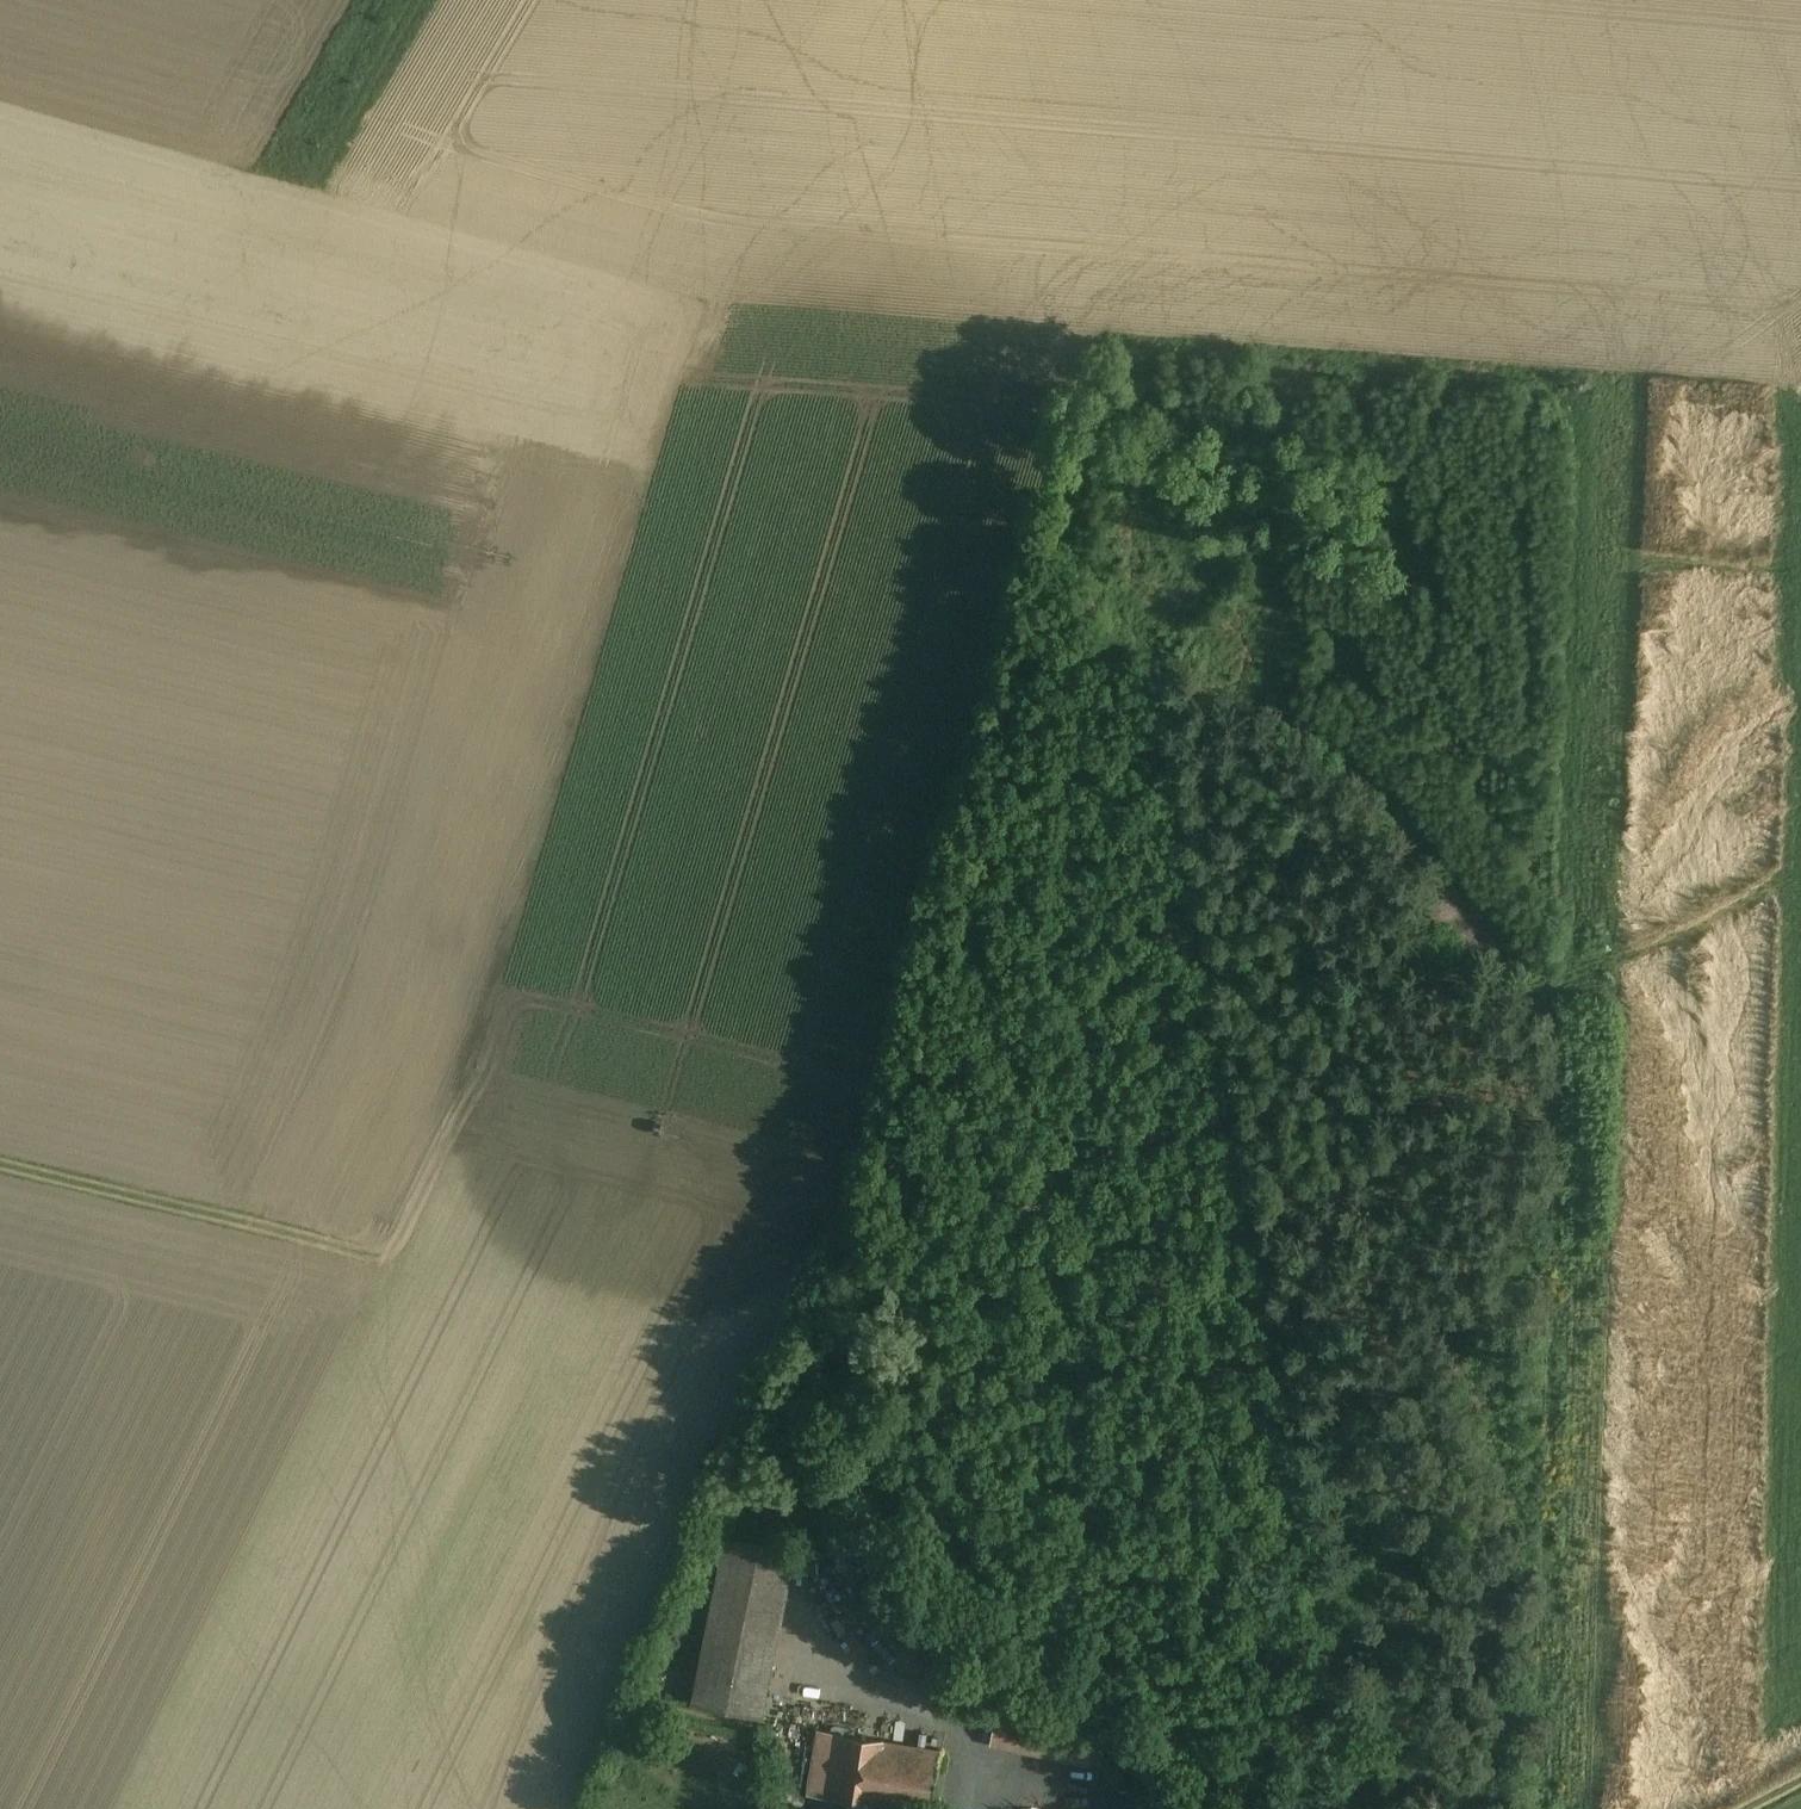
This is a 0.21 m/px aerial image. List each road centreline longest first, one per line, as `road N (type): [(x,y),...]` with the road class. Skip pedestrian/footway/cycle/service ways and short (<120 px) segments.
road 1 (track): [(1530,1808),(1544,1164),(1575,382),(1800,386)]
road 2 (track): [(0,1162),(390,1258)]

